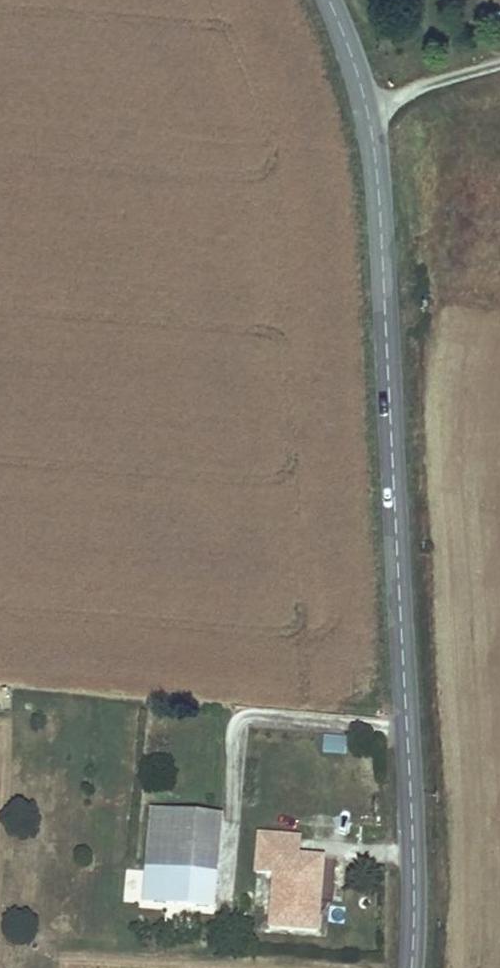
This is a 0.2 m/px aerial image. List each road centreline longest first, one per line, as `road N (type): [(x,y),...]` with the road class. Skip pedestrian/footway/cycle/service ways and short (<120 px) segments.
road 1 (secondary): [(409,967),(410,814),(370,126),(326,0)]

